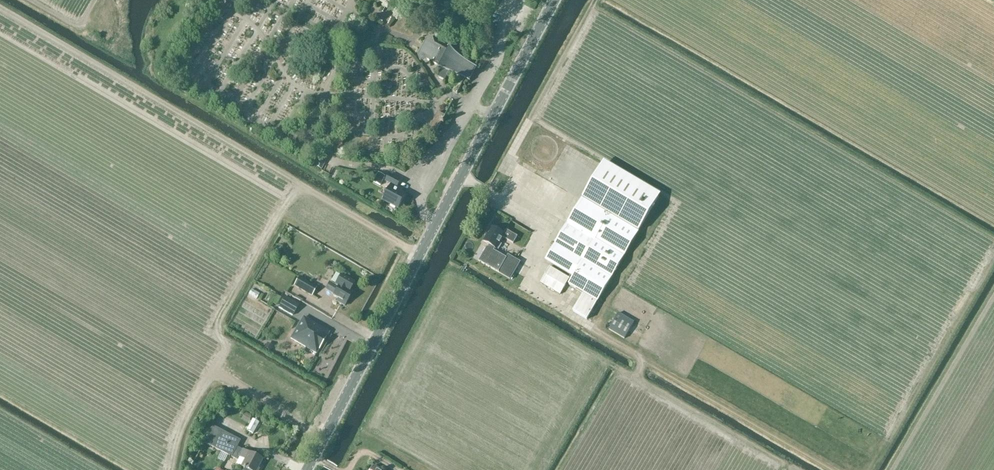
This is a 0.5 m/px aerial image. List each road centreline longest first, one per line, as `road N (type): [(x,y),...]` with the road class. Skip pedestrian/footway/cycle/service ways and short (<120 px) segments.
road 1 (unclassified): [(308,469),(556,0)]

